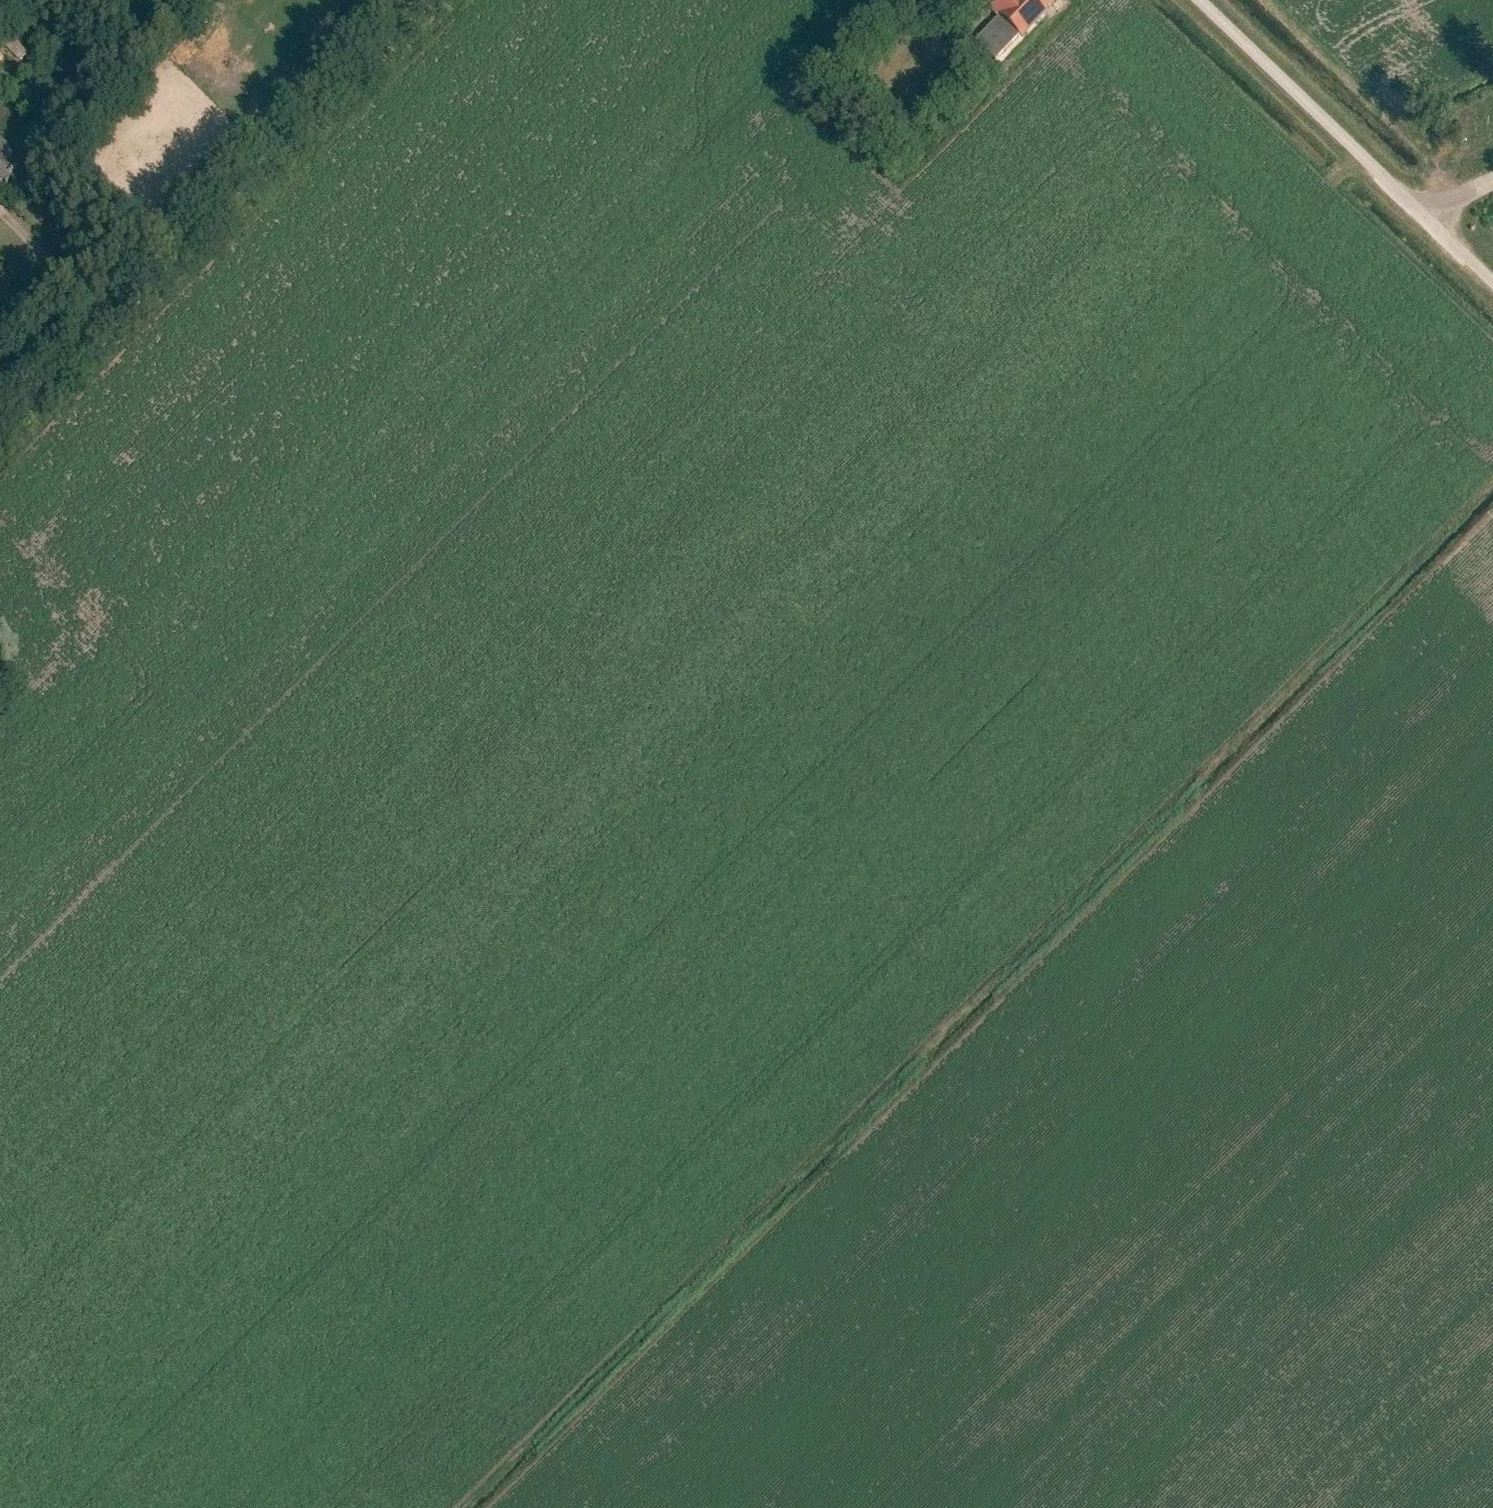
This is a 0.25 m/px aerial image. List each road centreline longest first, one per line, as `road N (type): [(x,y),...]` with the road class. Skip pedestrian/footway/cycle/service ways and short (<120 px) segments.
road 1 (unclassified): [(0,444),(436,0)]
road 2 (unclassified): [(1492,292),(1187,0)]

